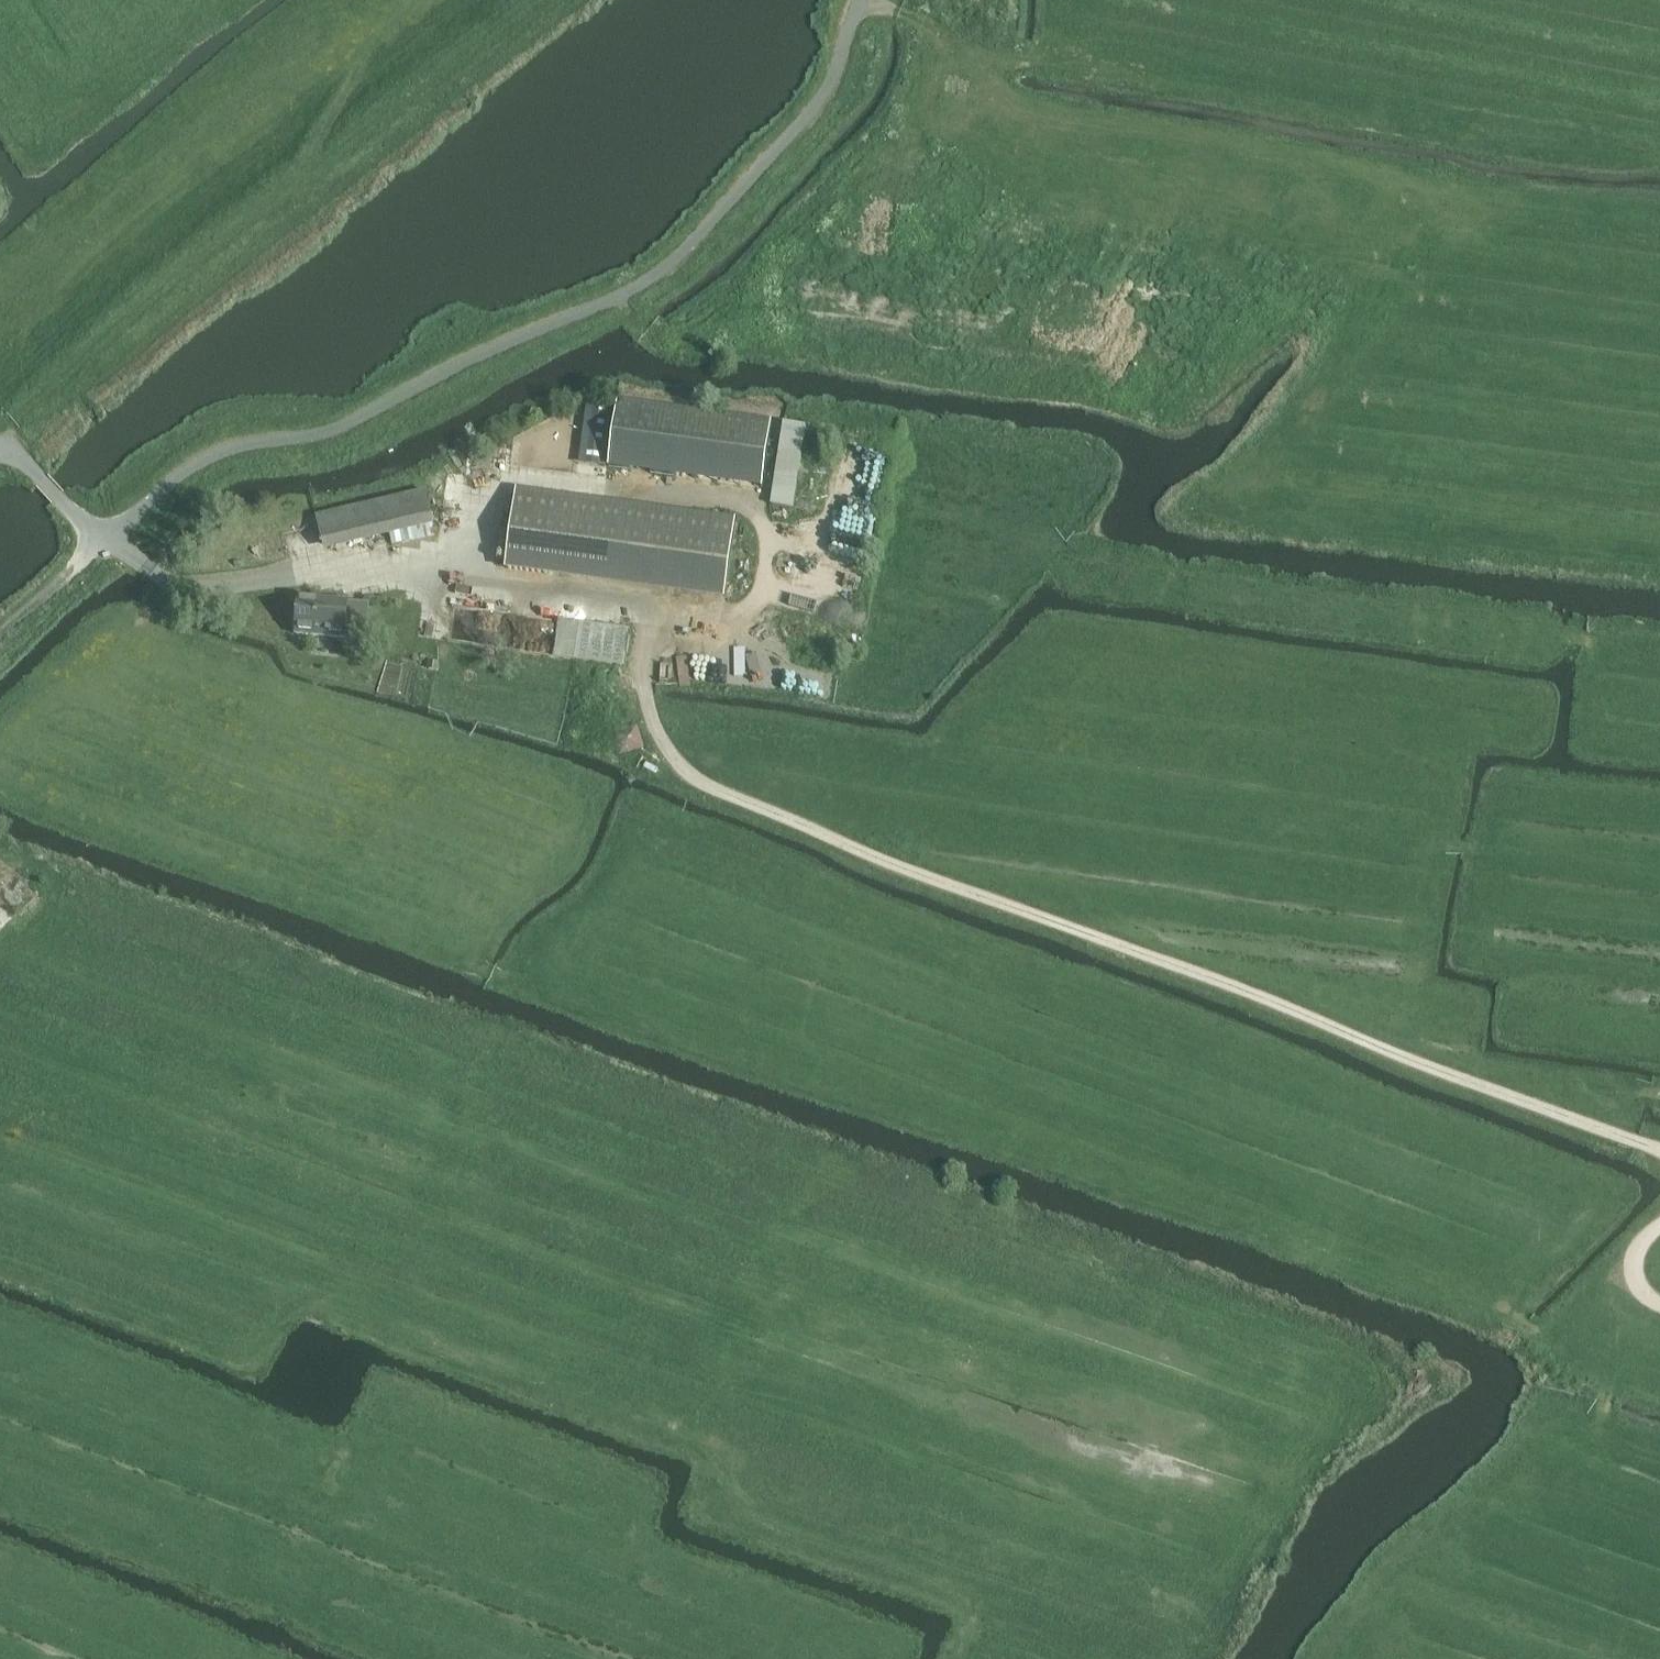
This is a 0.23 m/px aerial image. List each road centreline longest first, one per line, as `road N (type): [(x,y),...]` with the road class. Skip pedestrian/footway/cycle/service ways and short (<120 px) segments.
road 1 (track): [(105,538),(173,583),(192,585),(297,583),(331,565),(658,606),(652,720),(665,752),(723,794),(893,866),(1659,1149)]
road 2 (track): [(0,633),(105,538)]
road 3 (track): [(862,0),(915,17),(972,66)]

